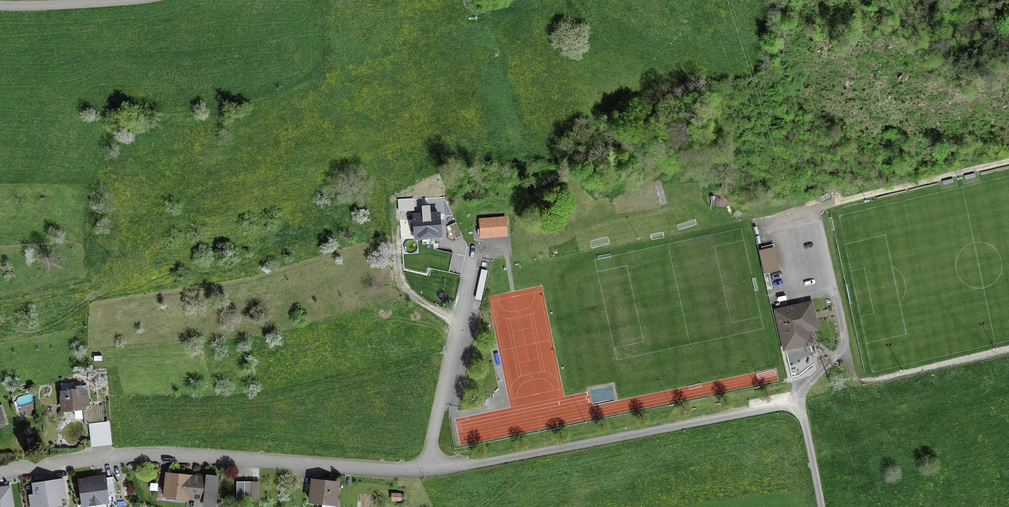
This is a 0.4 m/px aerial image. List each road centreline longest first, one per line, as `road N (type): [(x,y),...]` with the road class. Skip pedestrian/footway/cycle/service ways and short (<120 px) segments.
road 1 (unclassified): [(429,468),(793,403),(821,506)]
road 2 (residential): [(0,473),(122,458),(429,468)]
road 3 (residential): [(429,468),(474,246)]
road 4 (track): [(1008,162),(816,206)]
road 5 (unclassified): [(0,5),(124,0)]

